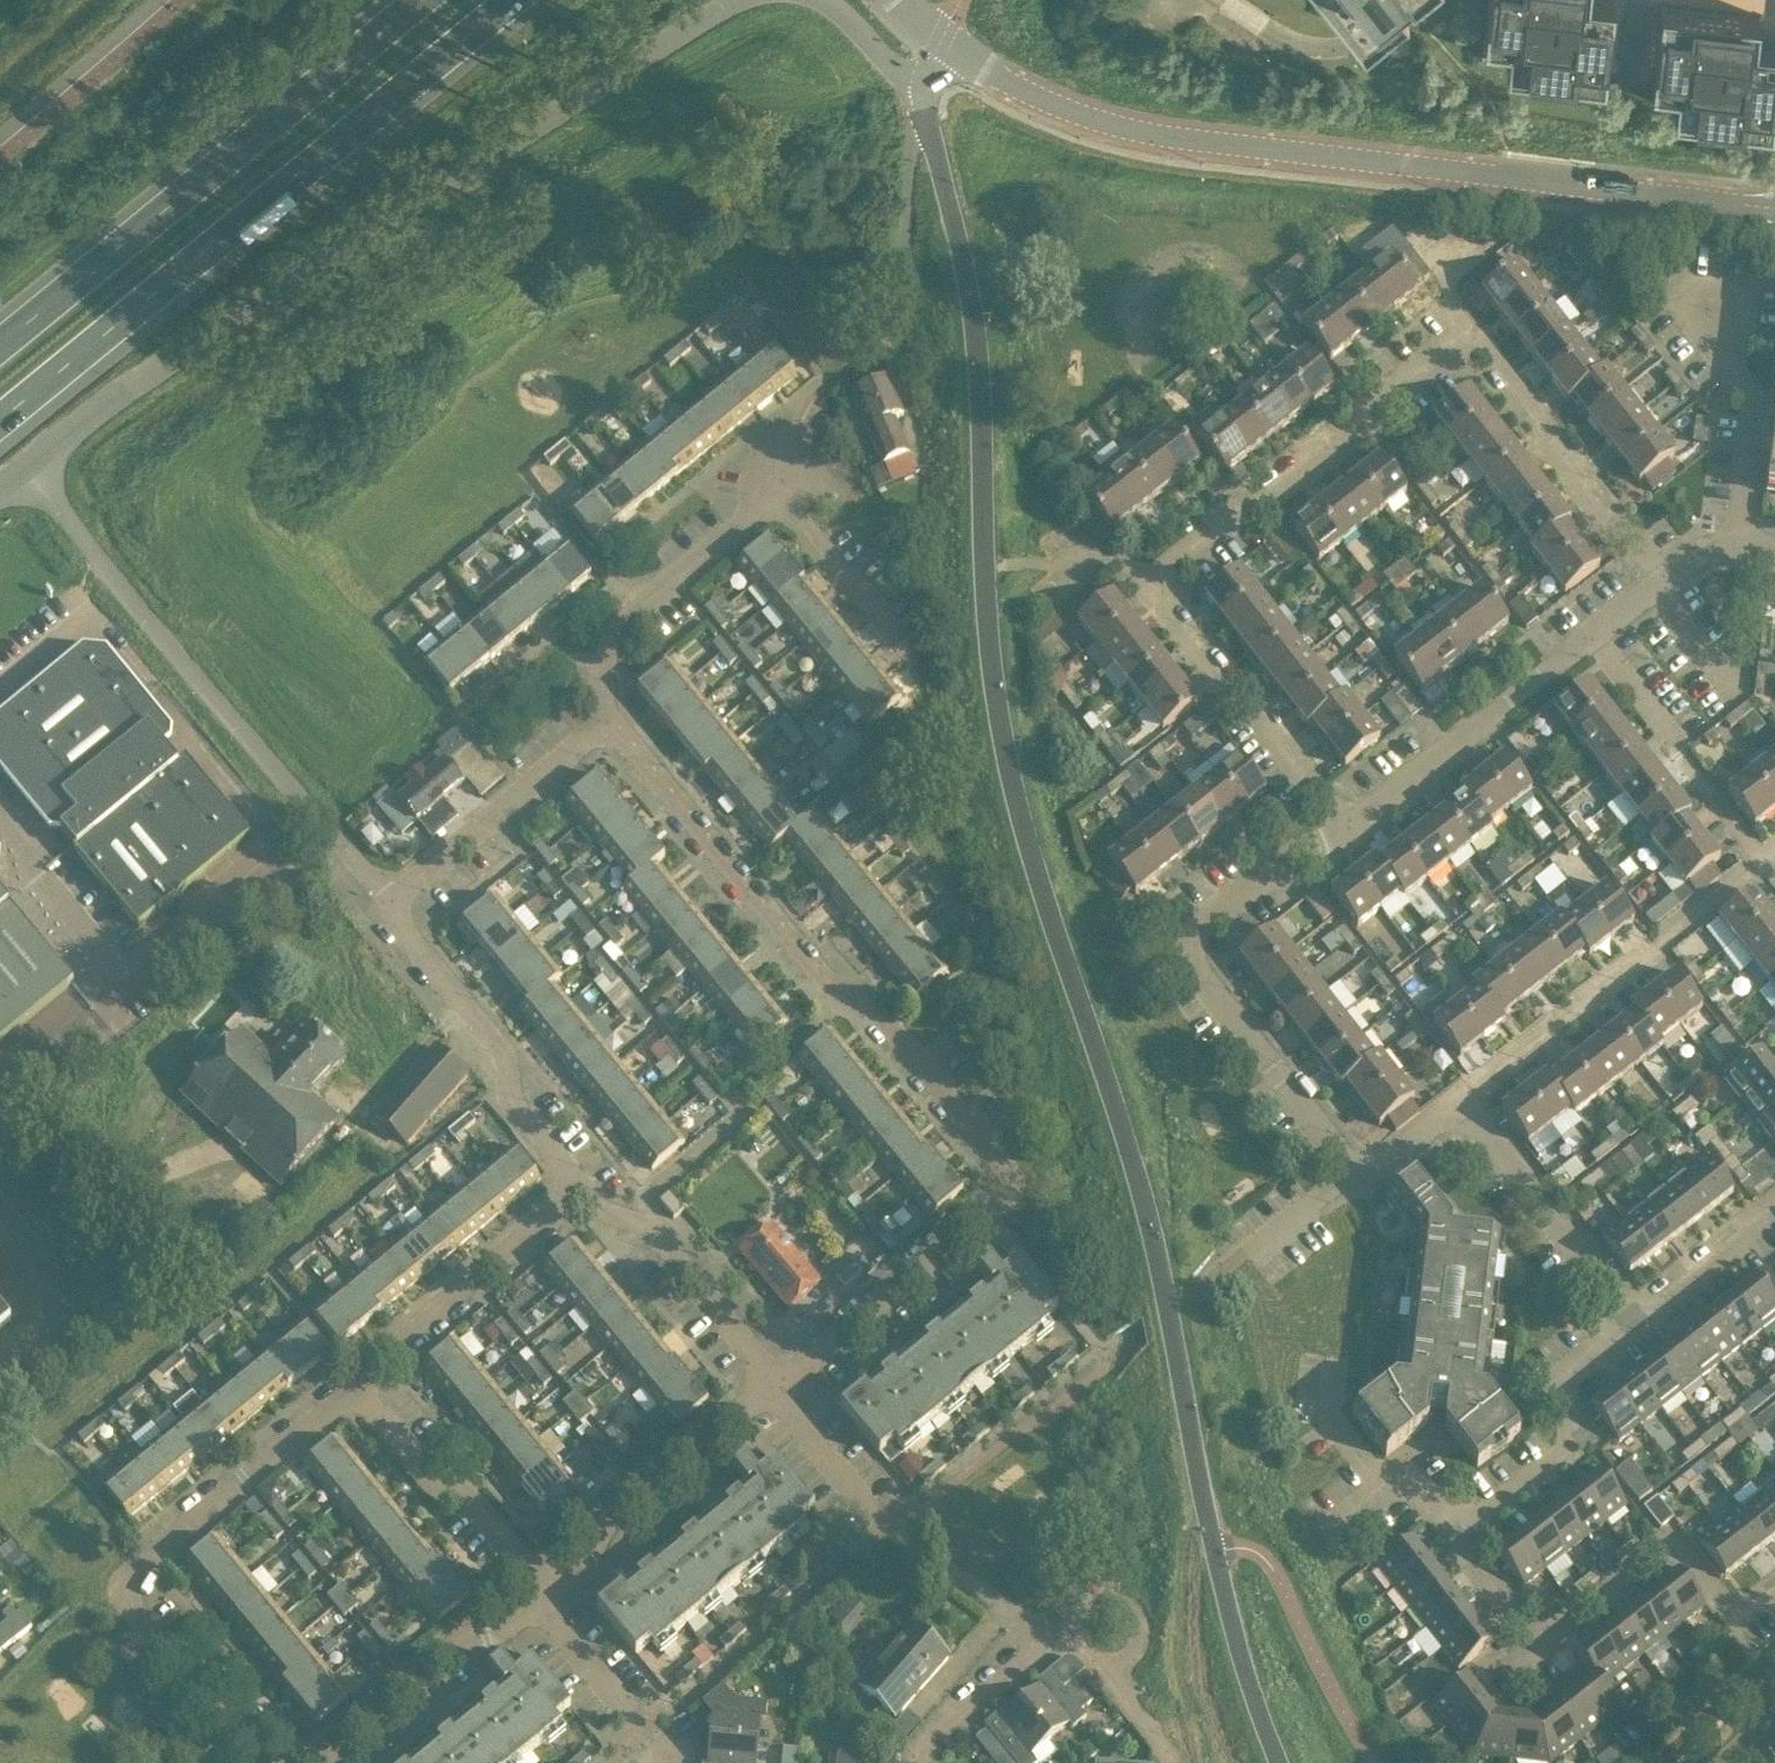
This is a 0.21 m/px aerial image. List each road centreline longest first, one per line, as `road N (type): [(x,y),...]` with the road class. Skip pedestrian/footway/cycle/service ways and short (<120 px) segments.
road 1 (unclassified): [(1279,1762),(1214,1550),(1162,1291),(1118,1122),(1035,881),(1001,745),(987,633),(975,327),(926,120)]
road 2 (unclassified): [(25,471),(130,387),(382,220),(750,0)]
road 3 (tertiary): [(1774,209),(1141,134),(1022,92),(941,40)]
road 4 (residential): [(1347,829),(1161,602),(1159,586),(1465,338)]
road 5 (motorway): [(0,424),(512,0)]
road 6 (residential): [(1460,1100),(1759,865),(1591,639)]
road 7 (residential): [(997,1215),(1004,1195),(999,1155),(869,1009),(836,989),(611,726)]
road 8 (unclassified): [(397,904),(25,471)]
road 9 (motorway): [(418,0),(0,342)]
road 10 (residential): [(257,1762),(136,1616),(127,1588),(143,1562),(351,1386)]
road 11 (residential): [(1352,1172),(1203,977),(1193,932),(1277,863),(1347,829)]
road 12 (residential): [(1454,1544),(1519,1632),(1535,1640),(1549,1642),(1668,1553),(1684,1554),(1744,1616),(1774,1597)]
road 13 (residential): [(1058,1635),(896,1531),(845,1482),(771,1387)]
road 14 (residential): [(581,1194),(513,1103),(488,1037),(420,953),(397,904)]
road 15 (residential): [(1454,1544),(1578,1444),(1554,1401),(1561,1380),(1631,1325)]
road 16 (residential): [(1661,589),(1465,338)]
road 17 (residential): [(541,1597),(597,1550),(612,1514),(771,1387)]
road 18 (residential): [(1347,829),(1591,639)]
road 19 (residential): [(611,726),(609,667),(633,619),(781,504)]
road 20 (residential): [(351,1386),(581,1194)]
road 21 (residential): [(541,1597),(477,1500),(427,1478),(351,1386)]
road 22 (residential): [(311,1762),(465,1634),(505,1627),(541,1597)]
road 23 (residential): [(771,1387),(997,1215)]
road 24 (residential): [(1631,1325),(1460,1100)]
road 25 (residential): [(771,1387),(756,1355),(665,1244),(600,1220),(581,1194)]
road 26 (residential): [(397,904),(583,741),(611,726)]
road 27 (unclassified): [(0,1396),(52,1350),(65,1295),(52,1257),(0,1193)]
road 28 (residential): [(1741,541),(1752,398),(1730,366),(1710,309)]
road 29 (residential): [(886,345),(913,143),(926,120)]
road 30 (residential): [(670,1762),(541,1597)]
road 31 (residential): [(781,504),(900,652)]
road 32 (residential): [(917,1762),(1058,1635)]
road 33 (residential): [(1112,1361),(997,1215)]
road 34 (residential): [(1774,1212),(1631,1325)]
road 35 (residential): [(1108,1676),(1133,1666),(1146,1645),(1134,1612),(1098,1606),(1076,1643)]
road 36 (residential): [(1399,1479),(1369,1466),(1336,1421),(1336,1364)]
road 37 (unclassified): [(813,0),(923,80)]
road 38 (residential): [(1244,1252),(1352,1172)]
road 39 (residential): [(1352,1172),(1373,1172),(1460,1100)]

